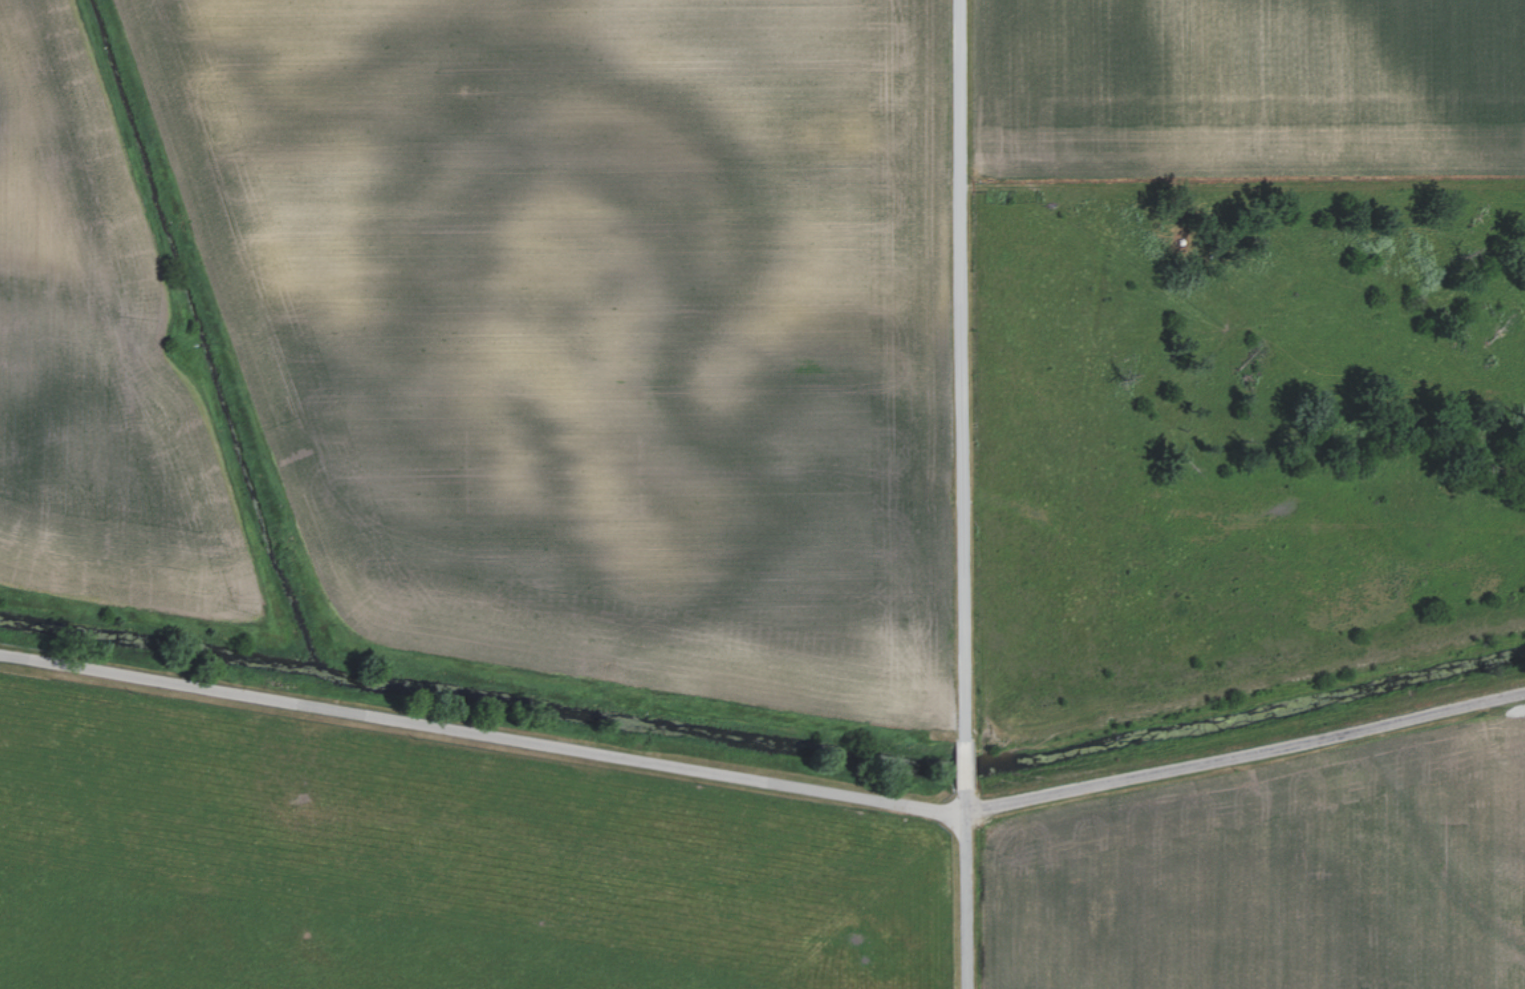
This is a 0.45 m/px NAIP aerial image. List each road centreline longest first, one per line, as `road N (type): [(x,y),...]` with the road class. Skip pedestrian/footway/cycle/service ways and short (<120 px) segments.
road 1 (residential): [(1524,691),(968,811),(869,803),(0,652)]
road 2 (residential): [(969,988),(960,0)]

